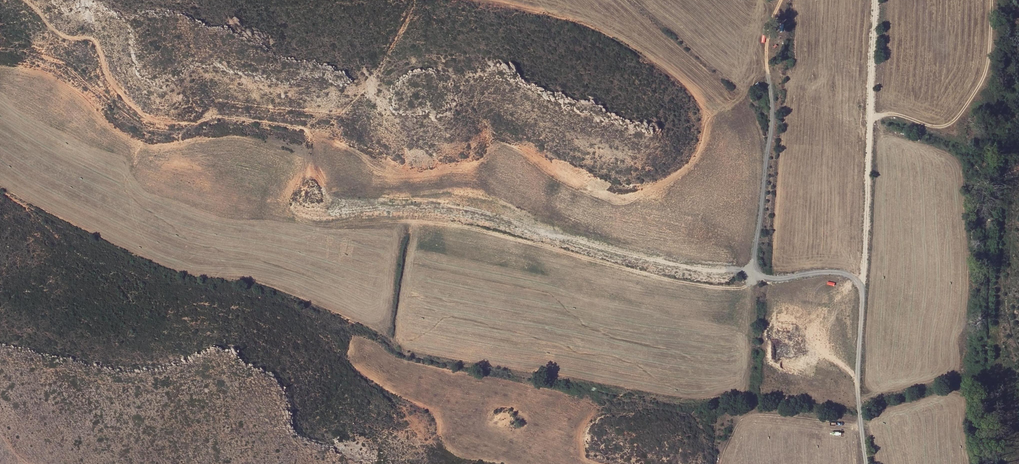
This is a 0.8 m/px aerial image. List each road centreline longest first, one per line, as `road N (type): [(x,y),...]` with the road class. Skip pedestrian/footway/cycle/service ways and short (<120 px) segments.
road 1 (track): [(867,463),(856,380),(860,282),(831,270),(765,276),(753,263),(772,120),(765,57),(785,0)]
road 2 (track): [(197,123),(162,119),(134,105),(108,77),(93,39),(63,34),(27,0)]

